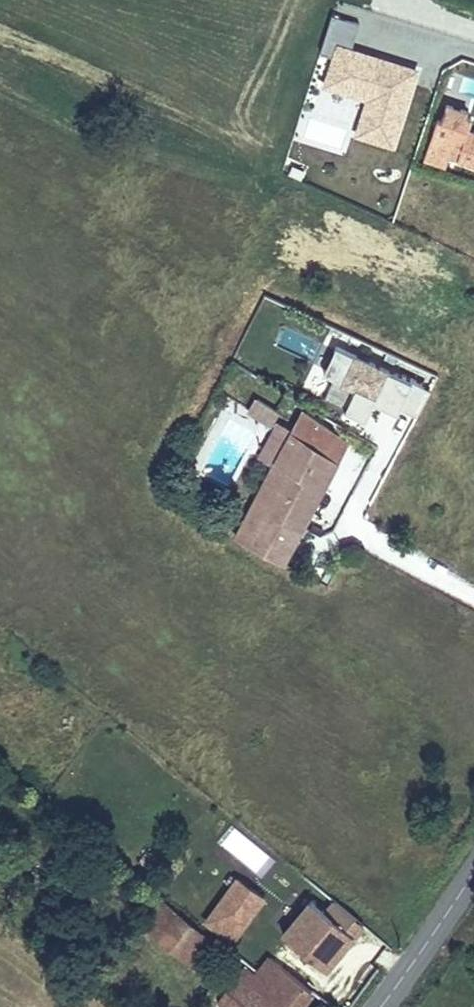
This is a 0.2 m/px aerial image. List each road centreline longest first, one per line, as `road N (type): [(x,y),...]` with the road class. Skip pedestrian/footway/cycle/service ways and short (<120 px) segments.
road 1 (tertiary): [(380,1006),(473,872)]

